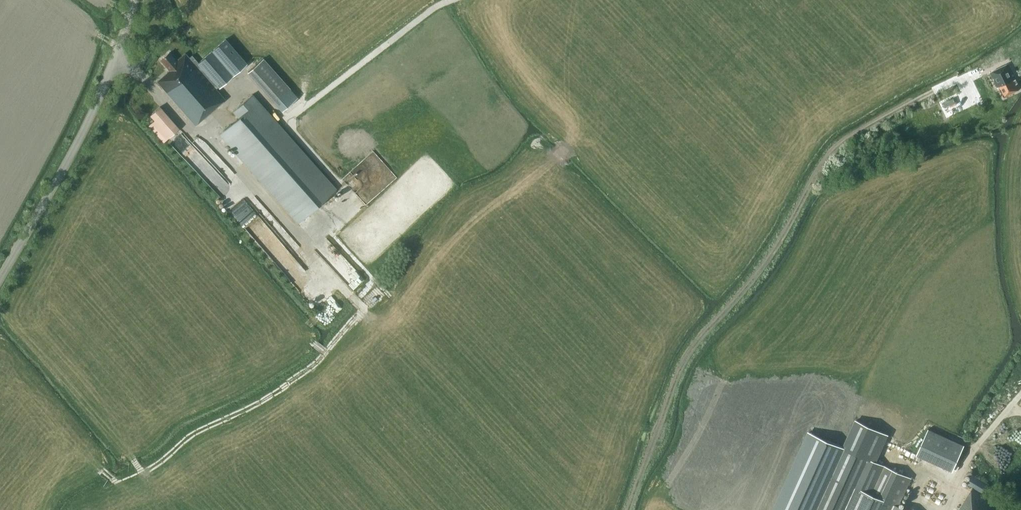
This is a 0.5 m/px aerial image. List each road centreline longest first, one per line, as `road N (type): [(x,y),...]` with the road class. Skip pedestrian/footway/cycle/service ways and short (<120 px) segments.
road 1 (unclassified): [(0,278),(88,122),(134,0)]
road 2 (track): [(287,120),(450,0)]

